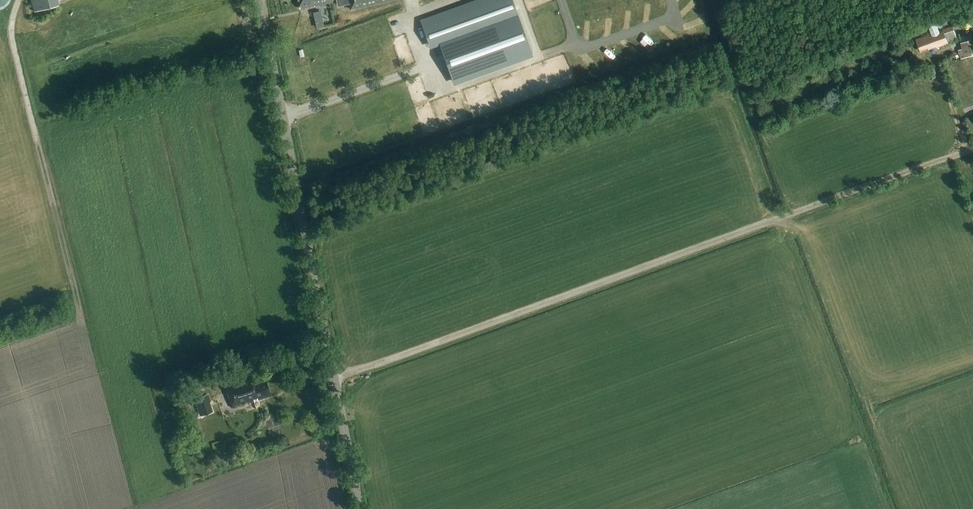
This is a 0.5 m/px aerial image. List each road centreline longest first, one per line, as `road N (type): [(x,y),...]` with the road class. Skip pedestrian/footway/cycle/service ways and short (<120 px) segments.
road 1 (track): [(334,379),(965,151),(935,60)]
road 2 (tertiary): [(360,508),(259,0)]

